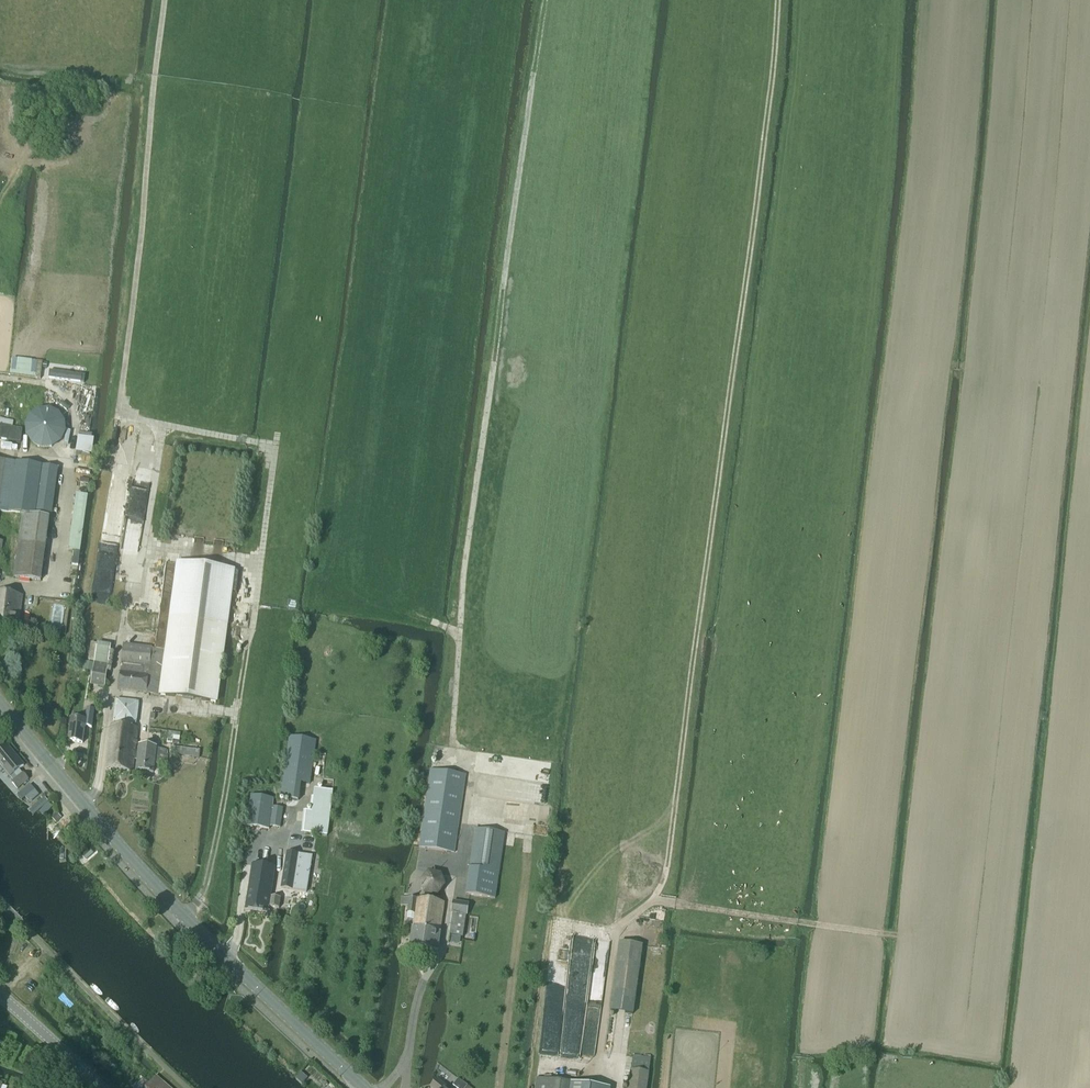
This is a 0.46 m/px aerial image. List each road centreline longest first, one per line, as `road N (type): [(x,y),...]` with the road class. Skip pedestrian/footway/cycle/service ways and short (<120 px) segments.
road 1 (track): [(765,1087),(886,202),(898,0)]
road 2 (track): [(666,883),(777,0)]
road 3 (track): [(83,805),(95,793),(145,478),(113,465),(166,0)]
road 4 (track): [(305,244),(217,876),(187,920)]
road 5 (track): [(460,629),(546,0)]
road 6 (track): [(382,1087),(405,1070),(423,990),(444,950),(453,867),(465,845),(478,771),(453,758),(460,629),(415,615)]
road 7 (secondary): [(361,1087),(187,920),(0,706)]
road 8 (track): [(120,417),(276,447)]
road 9 (tertiary): [(100,1087),(0,995)]

